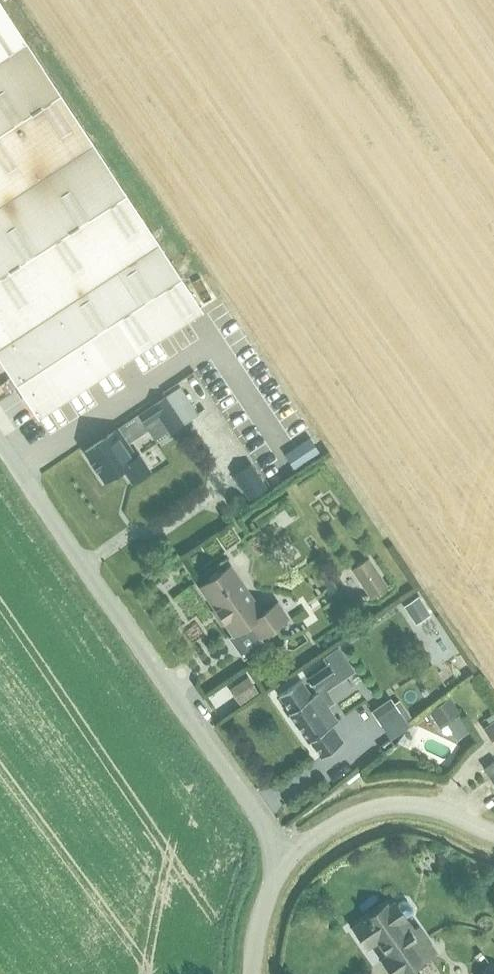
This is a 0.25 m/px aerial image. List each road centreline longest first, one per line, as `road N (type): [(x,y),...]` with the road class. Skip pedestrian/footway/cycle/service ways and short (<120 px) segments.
road 1 (unclassified): [(289,856),(0,435)]
road 2 (unclassified): [(289,856),(386,804),(447,811),(493,832)]
road 3 (unclassified): [(251,973),(268,891),(289,856)]

